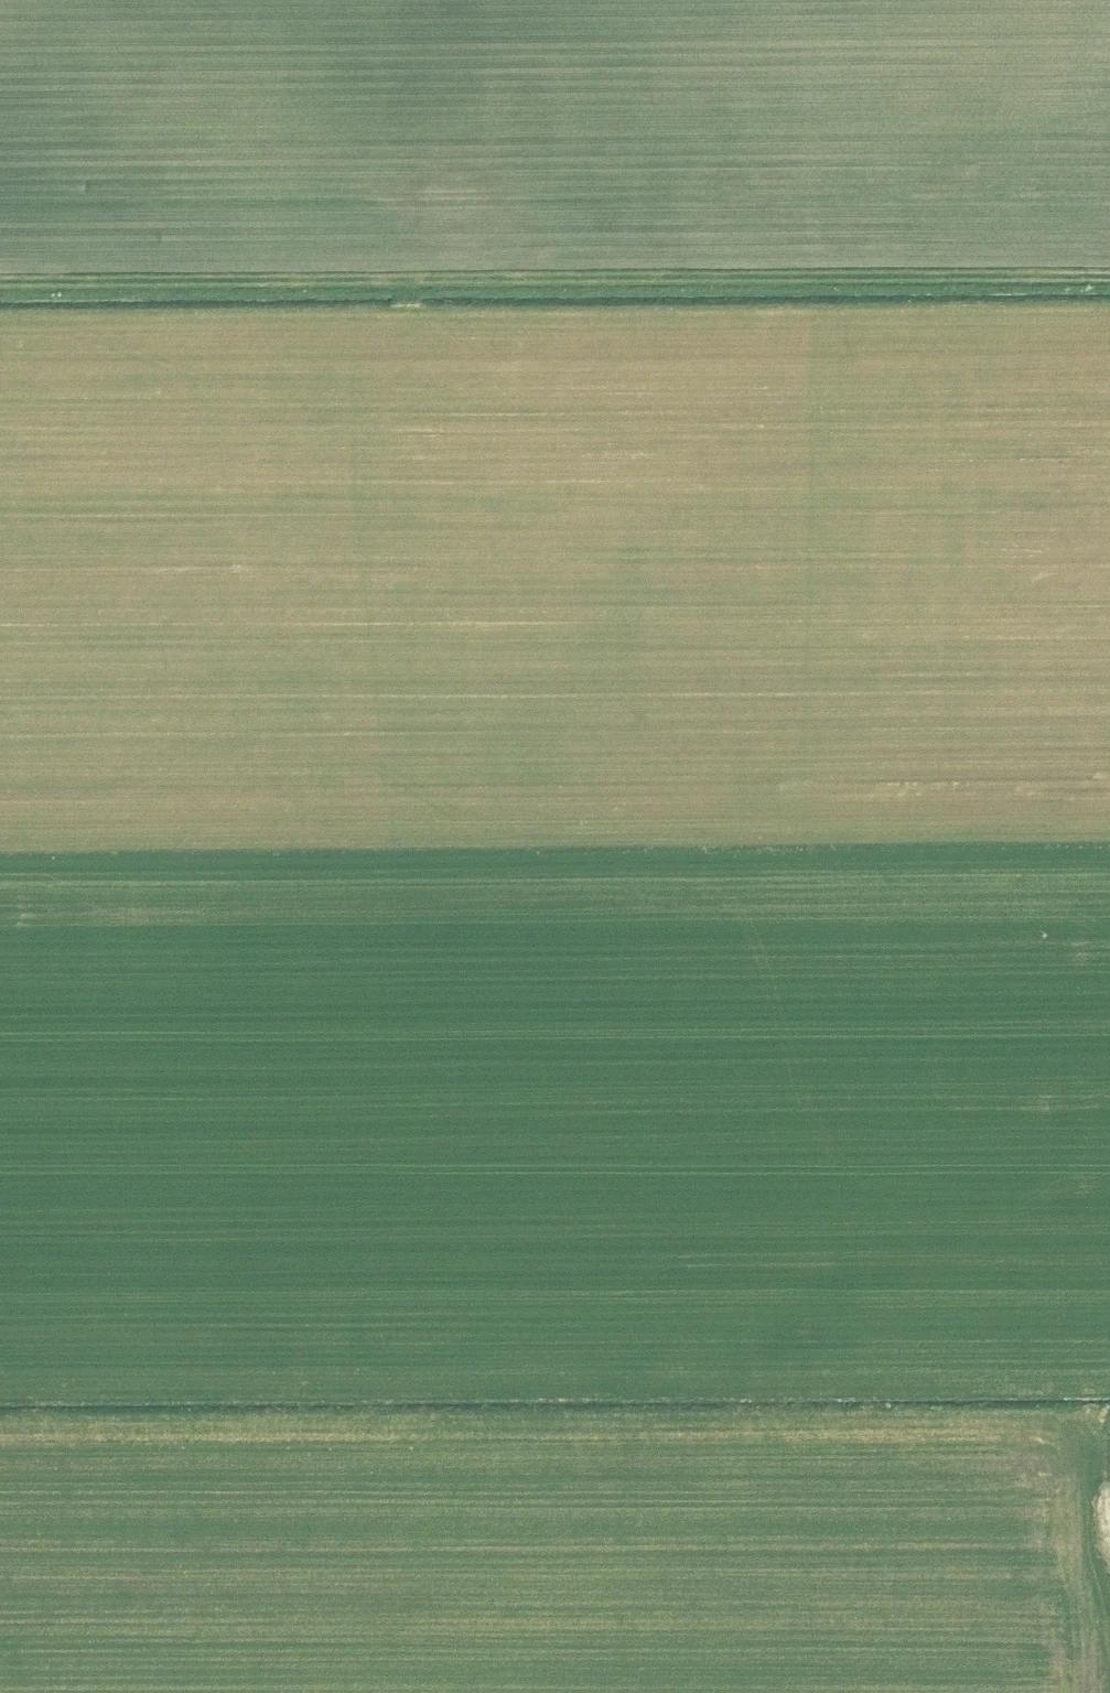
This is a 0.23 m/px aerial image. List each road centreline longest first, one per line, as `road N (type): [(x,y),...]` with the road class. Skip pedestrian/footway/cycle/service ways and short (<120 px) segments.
road 1 (track): [(0,281),(1109,276)]

